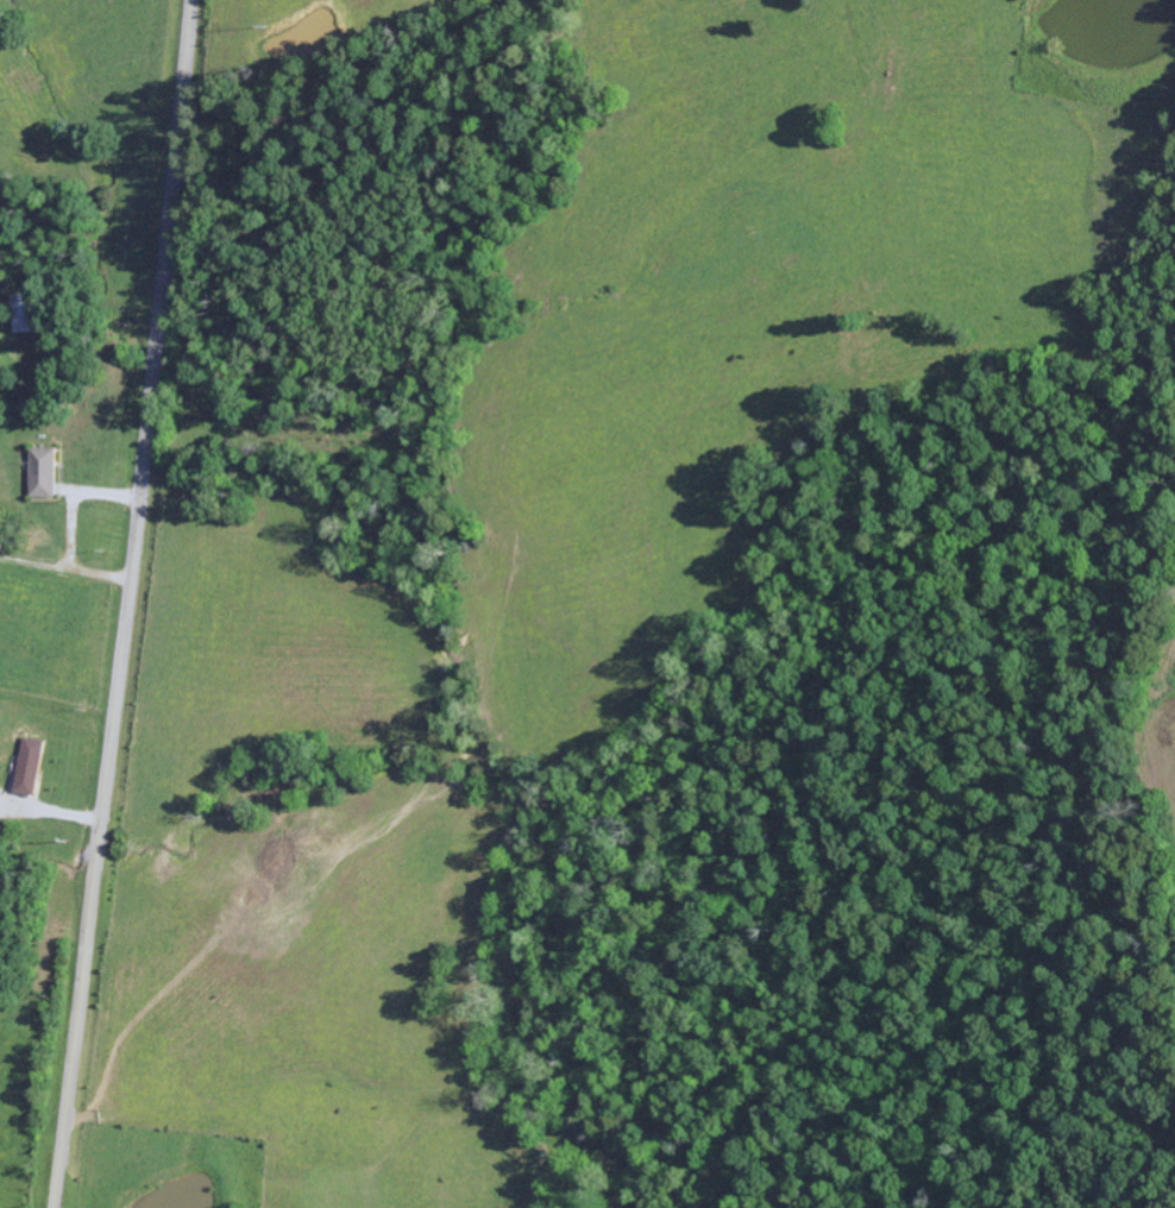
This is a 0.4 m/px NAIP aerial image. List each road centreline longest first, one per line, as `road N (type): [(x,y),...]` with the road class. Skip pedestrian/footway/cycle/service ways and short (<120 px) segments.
road 1 (secondary): [(55,1207),(193,0)]

